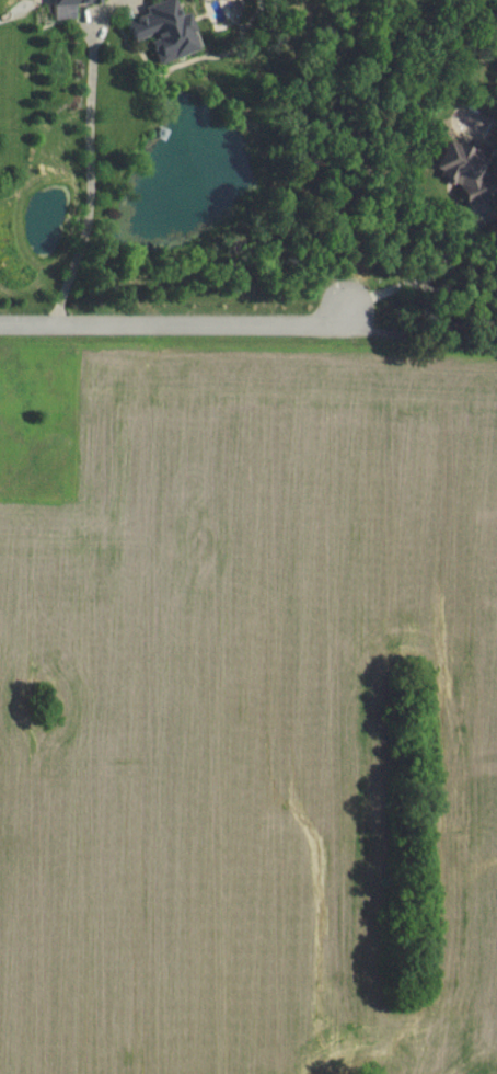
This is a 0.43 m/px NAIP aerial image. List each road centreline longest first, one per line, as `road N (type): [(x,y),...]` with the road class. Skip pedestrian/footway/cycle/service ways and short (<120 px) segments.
road 1 (residential): [(348,302),(324,324),(0,322)]

